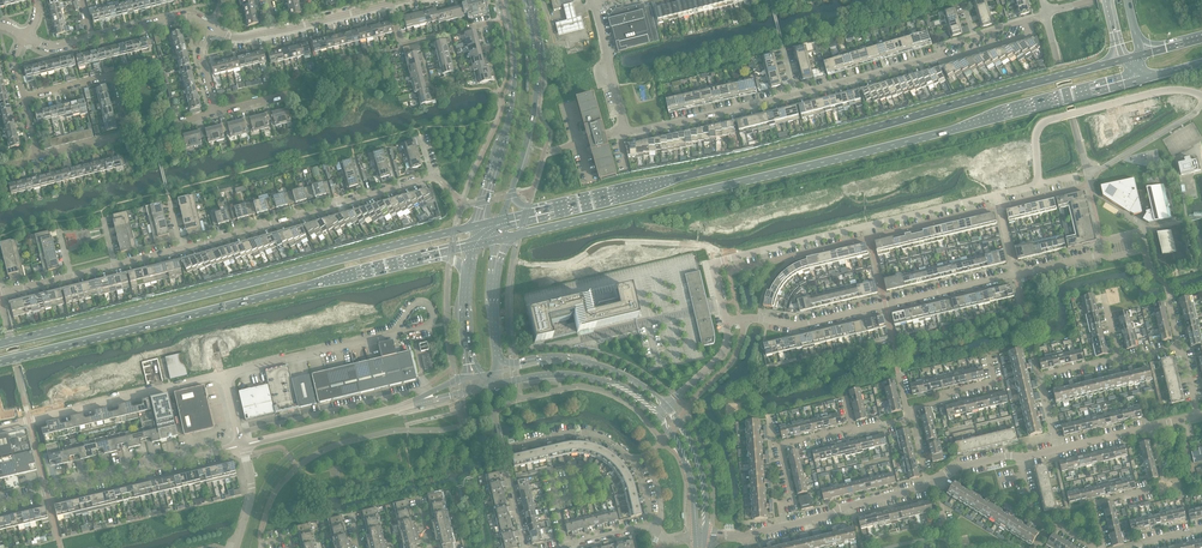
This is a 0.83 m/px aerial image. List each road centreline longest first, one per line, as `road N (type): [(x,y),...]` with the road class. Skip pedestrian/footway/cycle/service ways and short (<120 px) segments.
road 1 (primary): [(511,236),(1140,81)]
road 2 (primary): [(1124,60),(525,214)]
road 3 (primary): [(477,226),(0,343)]
road 4 (primary): [(0,361),(440,253)]
road 5 (residential): [(726,322),(712,264),(996,196)]
road 6 (residential): [(525,547),(502,448),(568,433),(604,438),(644,457),(660,500),(654,530)]
road 7 (residential): [(181,250),(432,176),(420,137)]
road 8 (residential): [(726,322),(749,317),(801,326),(1015,274)]
road 9 (tertiary): [(0,502),(242,446)]
road 10 (residential): [(37,157),(126,135),(112,77),(23,98)]
road 11 (tertiary): [(505,0),(514,92),(477,226)]
road 12 (residential): [(0,429),(225,375)]
road 13 (residential): [(1036,186),(1034,141),(1045,122),(1161,91),(1201,97)]
road 14 (tertiary): [(510,196),(537,85),(527,0)]
road 15 (residential): [(25,37),(59,48),(185,17),(213,29)]
road 16 (residential): [(225,375),(399,333)]
road 17 (residential): [(623,131),(795,94)]
road 18 (tertiary): [(242,446),(406,406)]
road 19 (tertiary): [(498,386),(586,378),(654,417)]
road 20 (residential): [(939,57),(1030,34),(1024,21),(974,36)]
road 21 (tertiary): [(666,406),(599,366),(568,359),(518,366)]
road 22 (residential): [(783,527),(931,484)]
road 23 (residential): [(795,94),(939,57)]
road 24 (tertiary): [(705,535),(700,461),(666,406)]
road 25 (residential): [(623,131),(593,3)]
road 26 (tertiary): [(654,417),(685,464),(695,536)]
road 27 (residential): [(481,26),(402,44),(391,3)]

